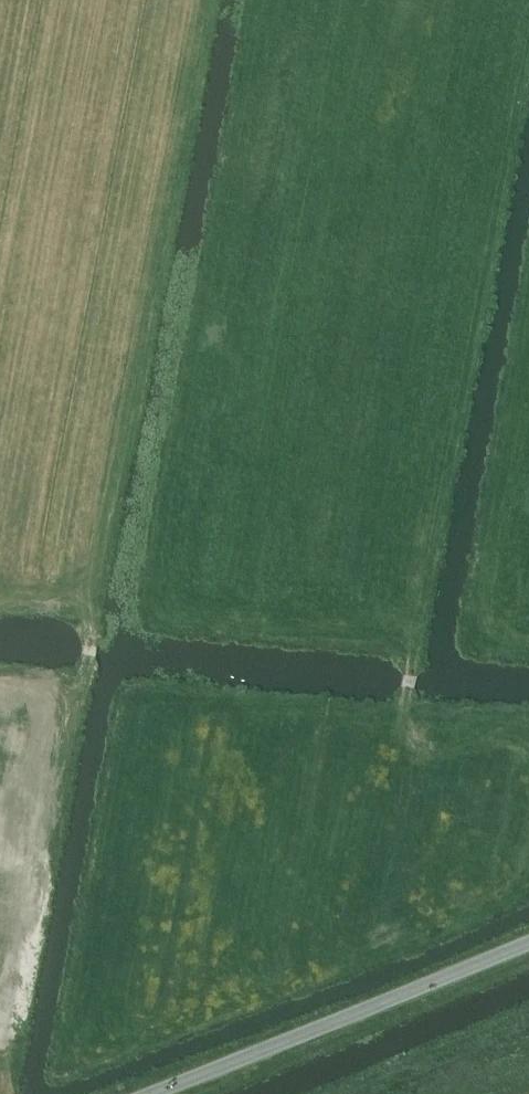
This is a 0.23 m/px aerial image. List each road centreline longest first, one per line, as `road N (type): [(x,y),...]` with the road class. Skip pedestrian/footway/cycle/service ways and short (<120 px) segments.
road 1 (unclassified): [(152,1093),(528,940)]

